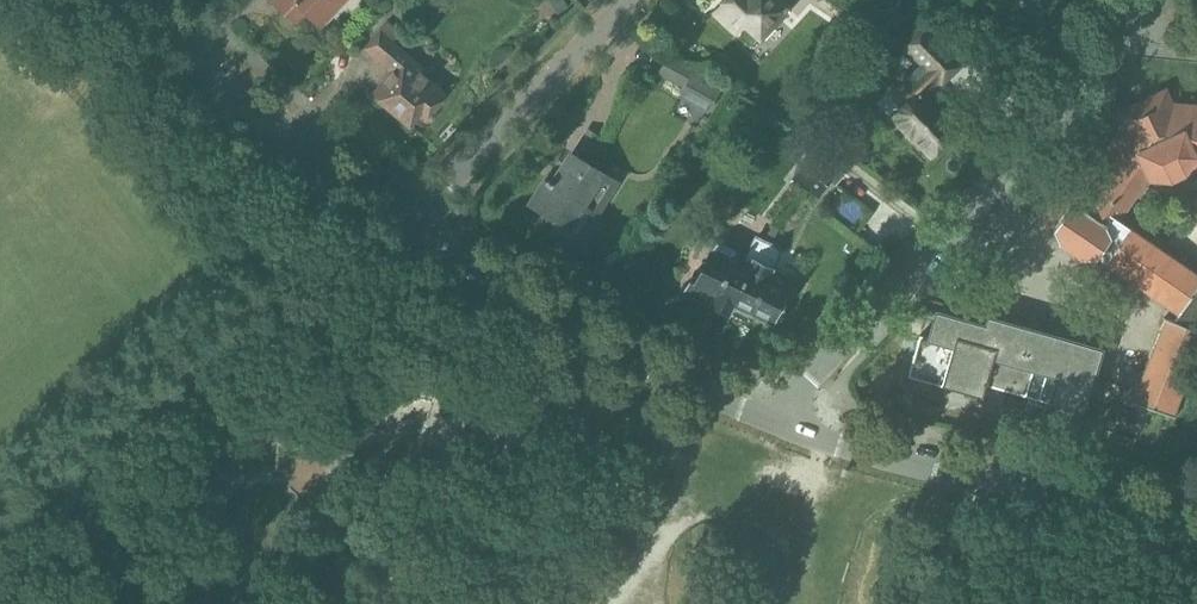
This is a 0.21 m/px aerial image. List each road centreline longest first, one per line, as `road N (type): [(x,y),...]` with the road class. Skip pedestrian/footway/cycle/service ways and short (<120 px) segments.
road 1 (residential): [(784,418),(954,229),(1104,23)]
road 2 (residential): [(1196,531),(1162,507),(1081,474),(784,418)]
road 3 (residential): [(784,418),(512,295),(409,230)]
road 4 (residential): [(409,230),(196,49),(150,0)]
road 5 (residential): [(409,230),(633,0)]

